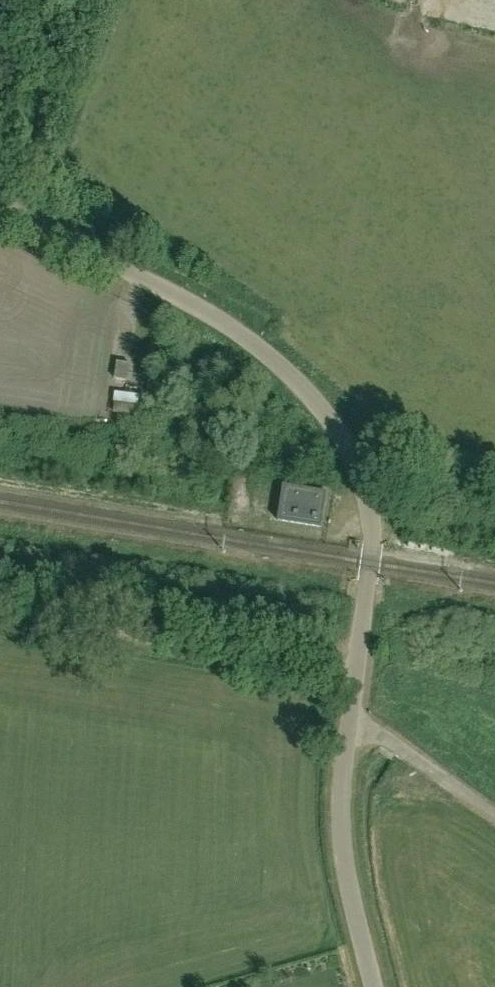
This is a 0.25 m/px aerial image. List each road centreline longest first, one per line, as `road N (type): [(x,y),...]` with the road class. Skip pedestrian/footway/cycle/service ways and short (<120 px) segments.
road 1 (unclassified): [(347,731),(373,538),(363,478),(342,437),(313,397),(237,330),(0,203)]
road 2 (track): [(0,610),(234,653),(348,660)]
road 3 (unclassified): [(374,986),(341,837),(347,731)]
road 4 (track): [(64,240),(75,196),(58,171),(58,132),(109,0)]
road 5 (unclassified): [(494,813),(384,739),(347,731)]

